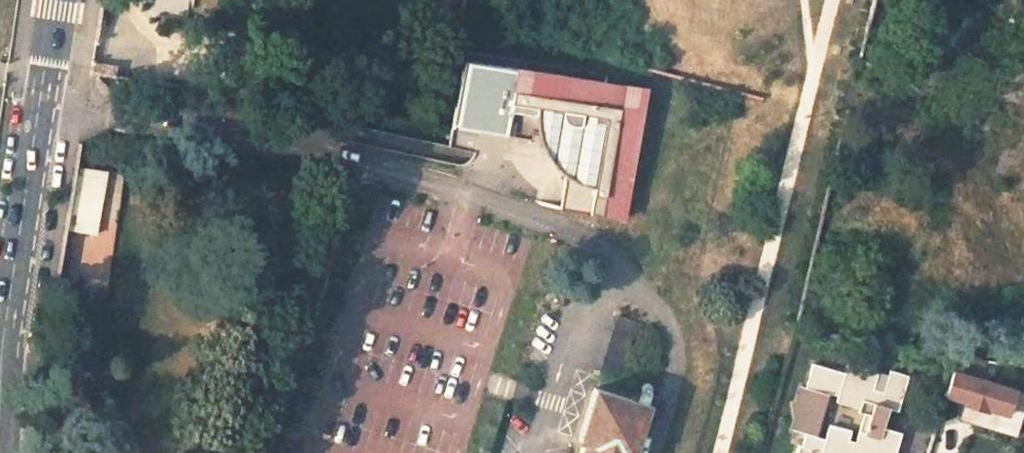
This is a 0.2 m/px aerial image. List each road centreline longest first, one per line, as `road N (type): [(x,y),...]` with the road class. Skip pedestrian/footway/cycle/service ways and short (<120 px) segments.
road 1 (unclassified): [(0,393),(56,0)]

